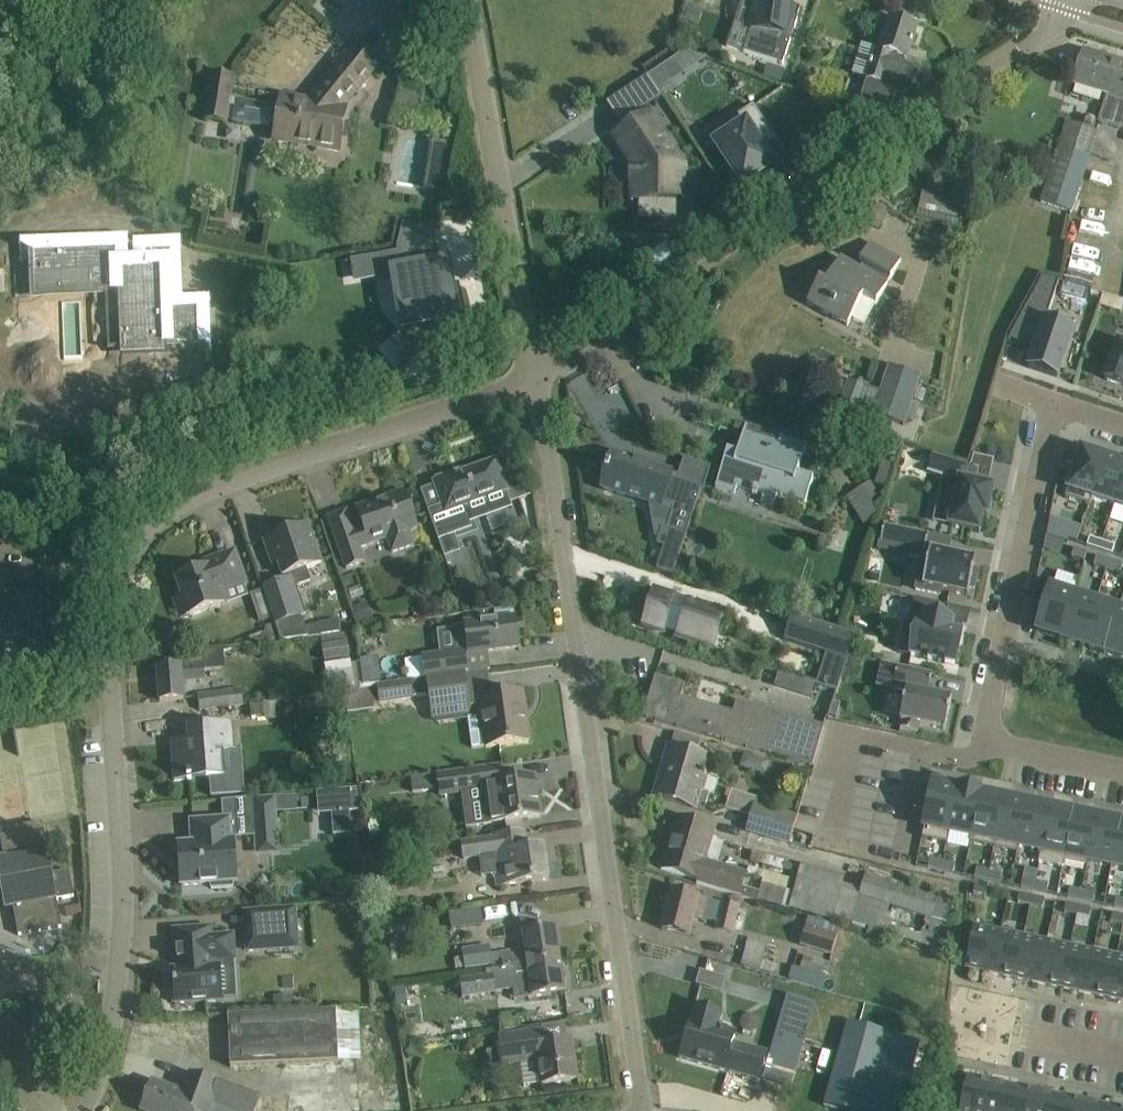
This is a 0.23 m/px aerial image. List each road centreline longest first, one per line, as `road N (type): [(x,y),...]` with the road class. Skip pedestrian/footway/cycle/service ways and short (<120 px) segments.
road 1 (residential): [(644,1110),(531,386)]
road 2 (residential): [(1122,431),(1053,409),(997,635),(985,743),(1122,773)]
road 3 (residential): [(110,600),(134,537),(159,512),(531,386)]
road 4 (residential): [(684,271),(1036,41),(1066,0)]
road 5 (residential): [(531,386),(470,0)]
road 6 (residential): [(123,934),(110,600)]
road 7 (unclassified): [(72,1110),(111,1027),(123,934)]

